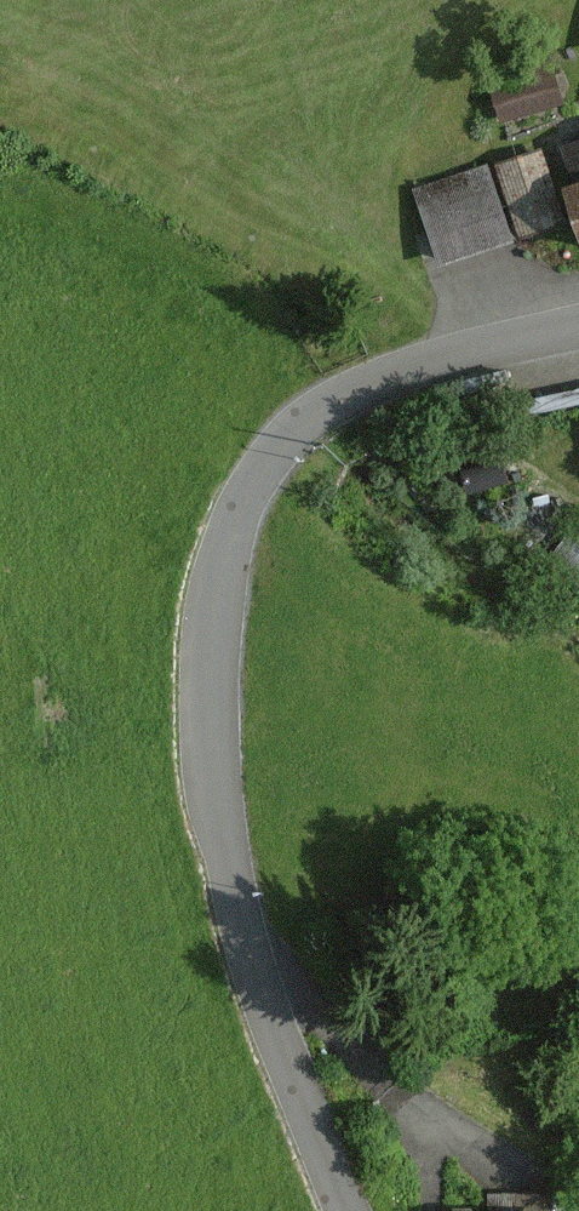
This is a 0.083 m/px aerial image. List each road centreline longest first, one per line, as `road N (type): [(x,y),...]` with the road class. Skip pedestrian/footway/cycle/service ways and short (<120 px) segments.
road 1 (residential): [(578,319),(341,392),(287,428),(251,474),(220,555),(203,679),(213,834),(265,1000),(348,1210)]
road 2 (track): [(265,1000),(537,1182)]

